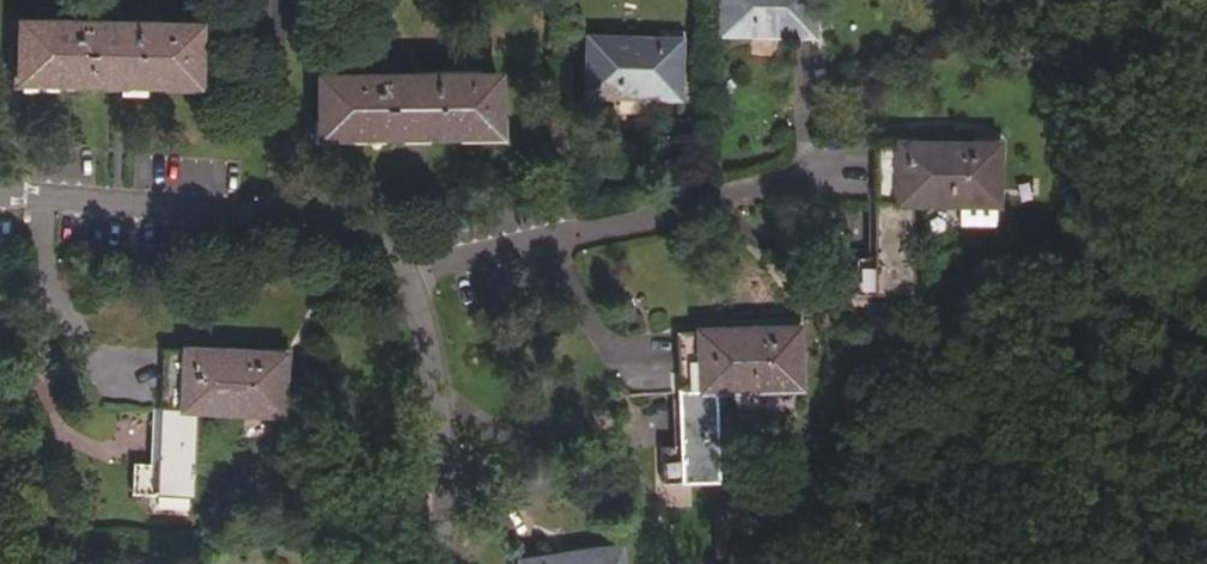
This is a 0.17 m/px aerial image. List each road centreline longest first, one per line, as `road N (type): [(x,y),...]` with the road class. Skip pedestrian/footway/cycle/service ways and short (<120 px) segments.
road 1 (residential): [(442,563),(454,502),(425,322),(412,278),(382,246),(346,227),(262,215),(0,193)]

